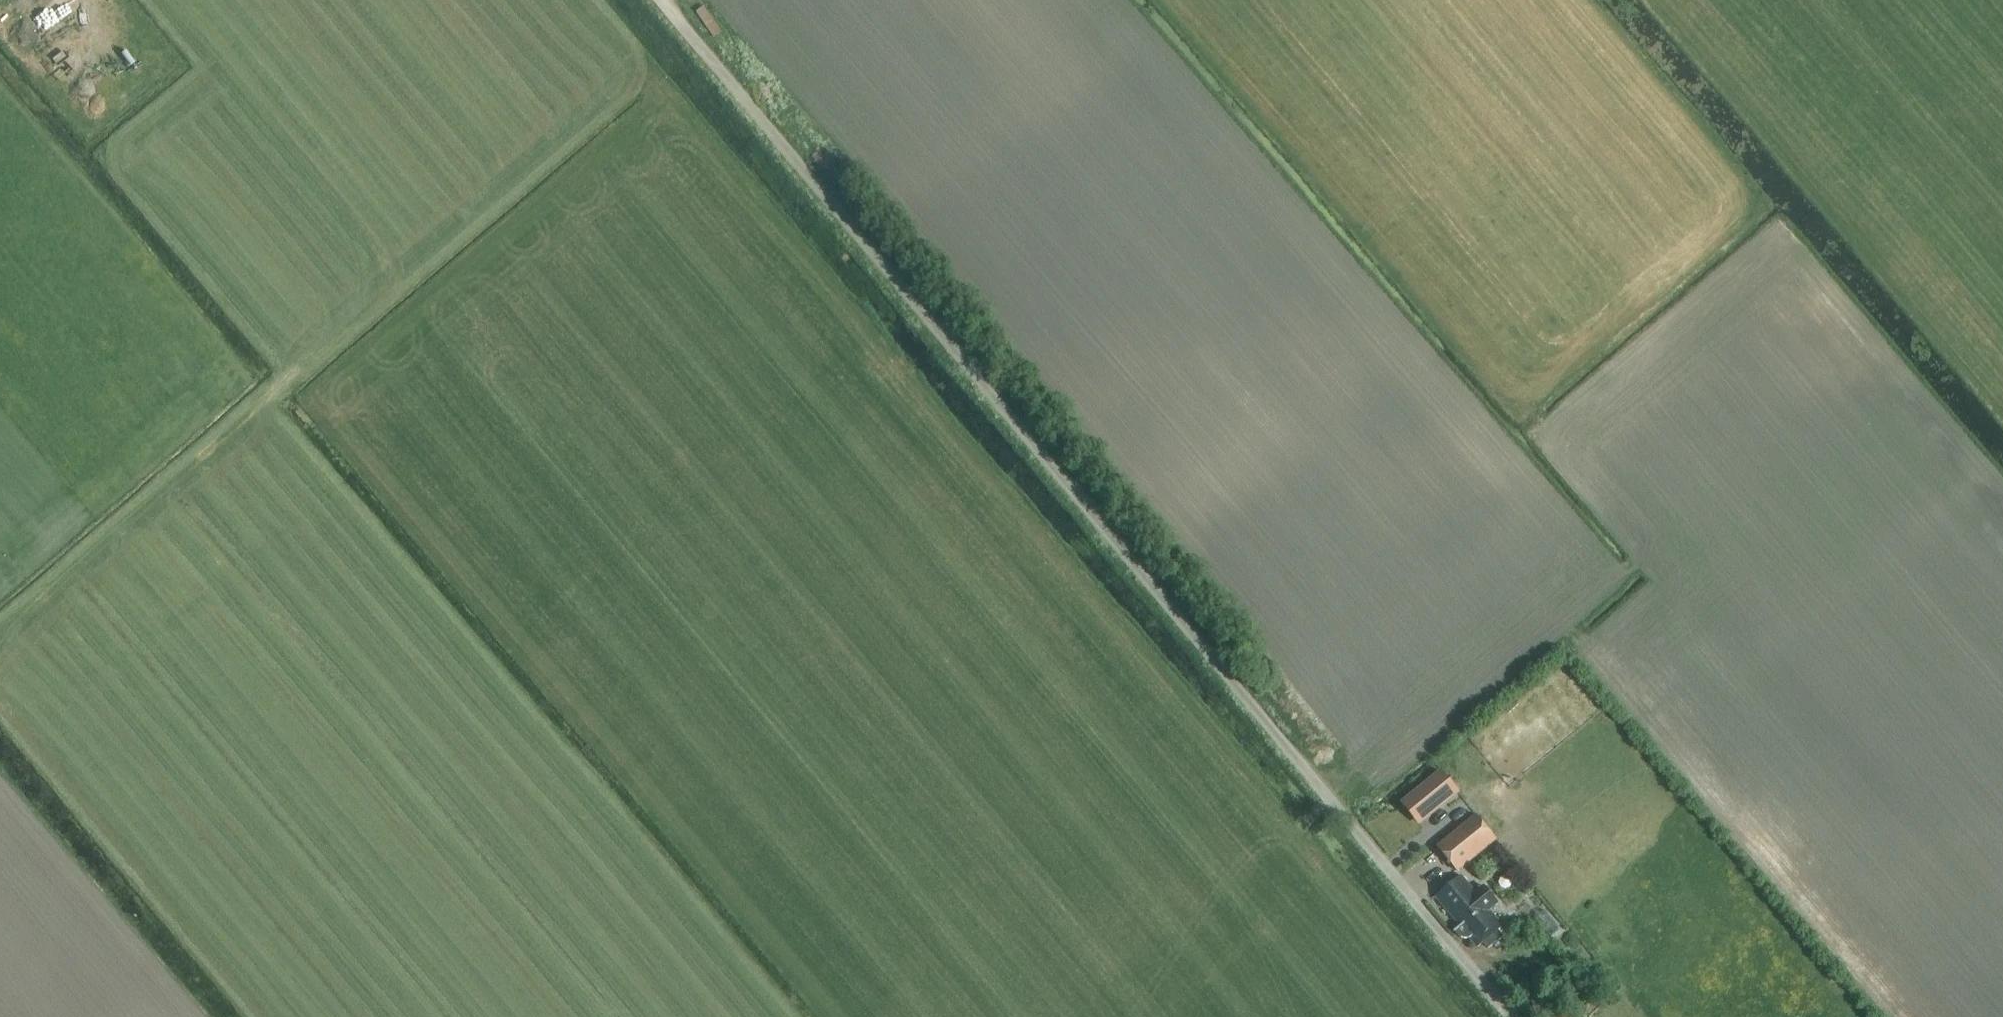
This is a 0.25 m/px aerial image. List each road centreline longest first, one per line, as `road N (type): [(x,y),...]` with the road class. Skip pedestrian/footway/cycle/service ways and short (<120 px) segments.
road 1 (unclassified): [(1512,1016),(659,0)]

